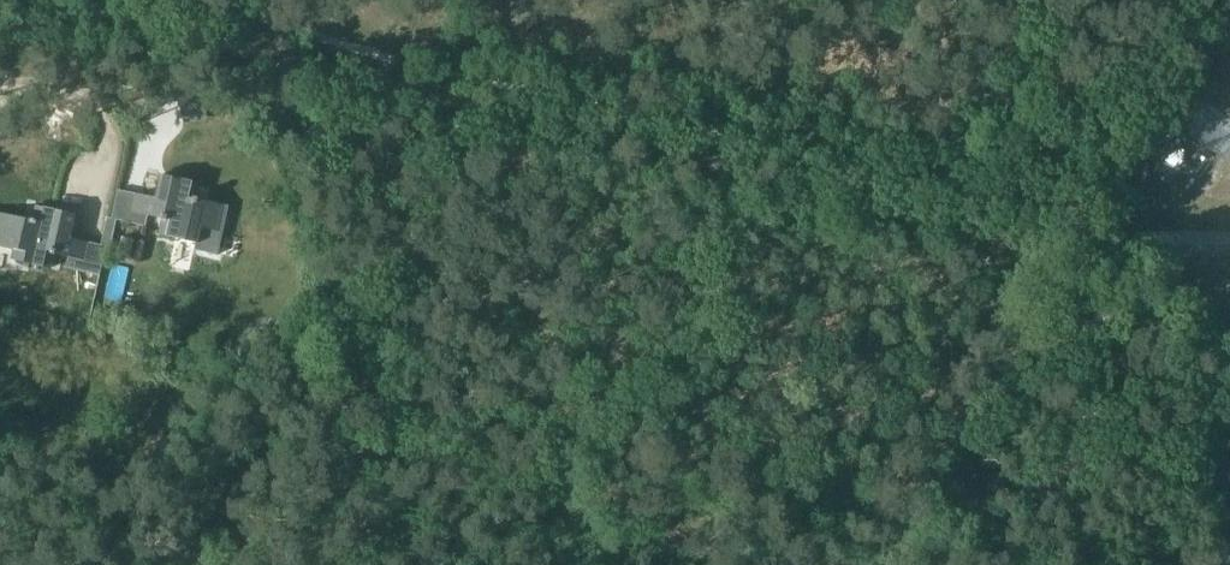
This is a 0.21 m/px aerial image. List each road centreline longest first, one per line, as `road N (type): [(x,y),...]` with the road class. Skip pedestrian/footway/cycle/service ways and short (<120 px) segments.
road 1 (track): [(1069,223),(892,190),(673,130),(99,0)]
road 2 (track): [(1073,564),(1100,275),(1069,223)]
road 3 (track): [(0,79),(62,85),(89,102),(104,126),(88,223)]
road 4 (track): [(62,85),(170,99),(176,114),(147,160)]

